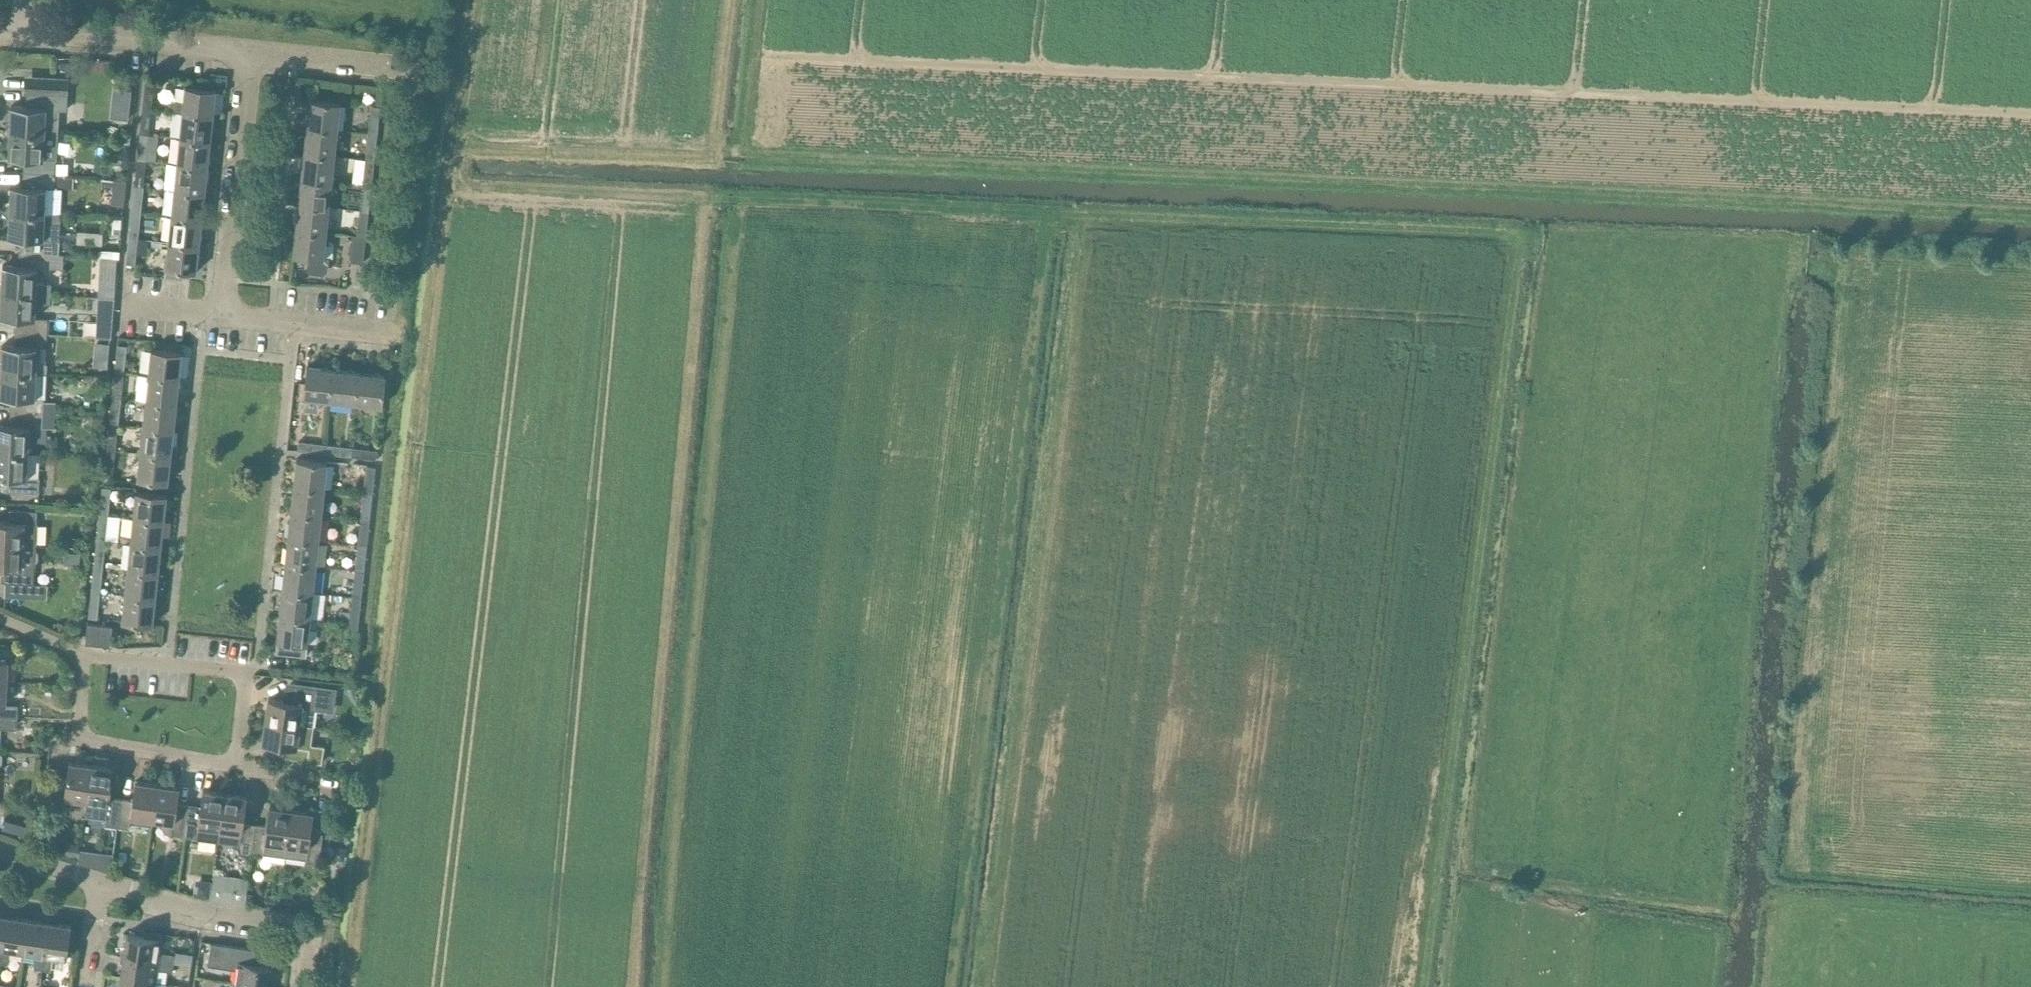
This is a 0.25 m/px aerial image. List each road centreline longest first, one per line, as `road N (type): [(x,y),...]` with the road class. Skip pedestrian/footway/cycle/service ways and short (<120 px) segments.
road 1 (residential): [(97,880),(198,909),(314,927),(303,986)]
road 2 (residential): [(214,321),(251,51)]
road 3 (residential): [(234,765),(246,675),(82,656)]
road 4 (residential): [(234,765),(79,739),(82,656)]
road 5 (residential): [(21,26),(251,51)]
road 6 (residential): [(214,321),(400,343)]
road 7 (track): [(474,0),(450,184)]
road 8 (residential): [(251,51),(421,71)]

